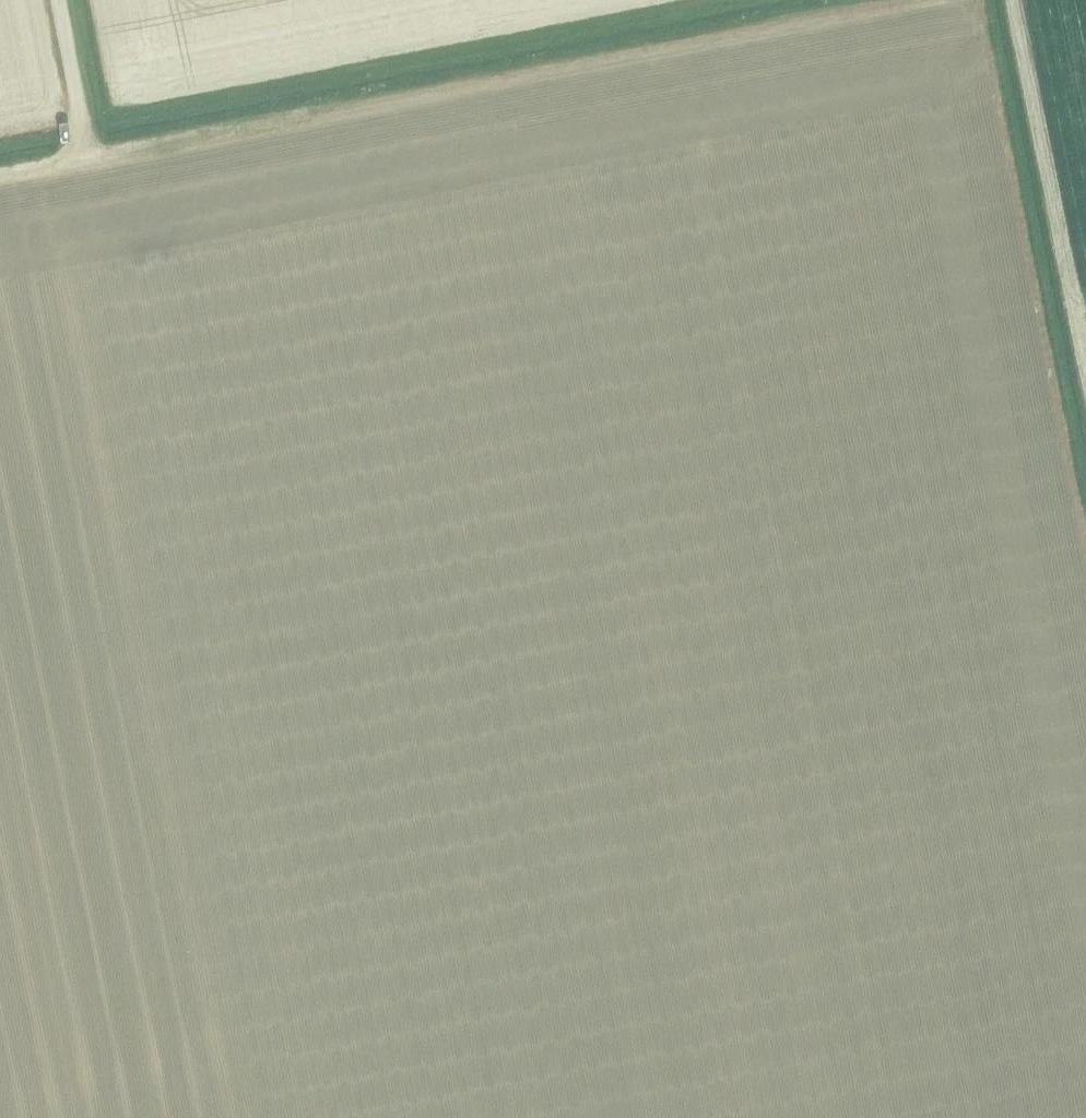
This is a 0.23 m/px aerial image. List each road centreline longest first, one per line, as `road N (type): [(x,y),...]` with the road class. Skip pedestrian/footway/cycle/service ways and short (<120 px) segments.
road 1 (unclassified): [(84,130),(58,0)]
road 2 (track): [(84,130),(89,163),(0,180)]

